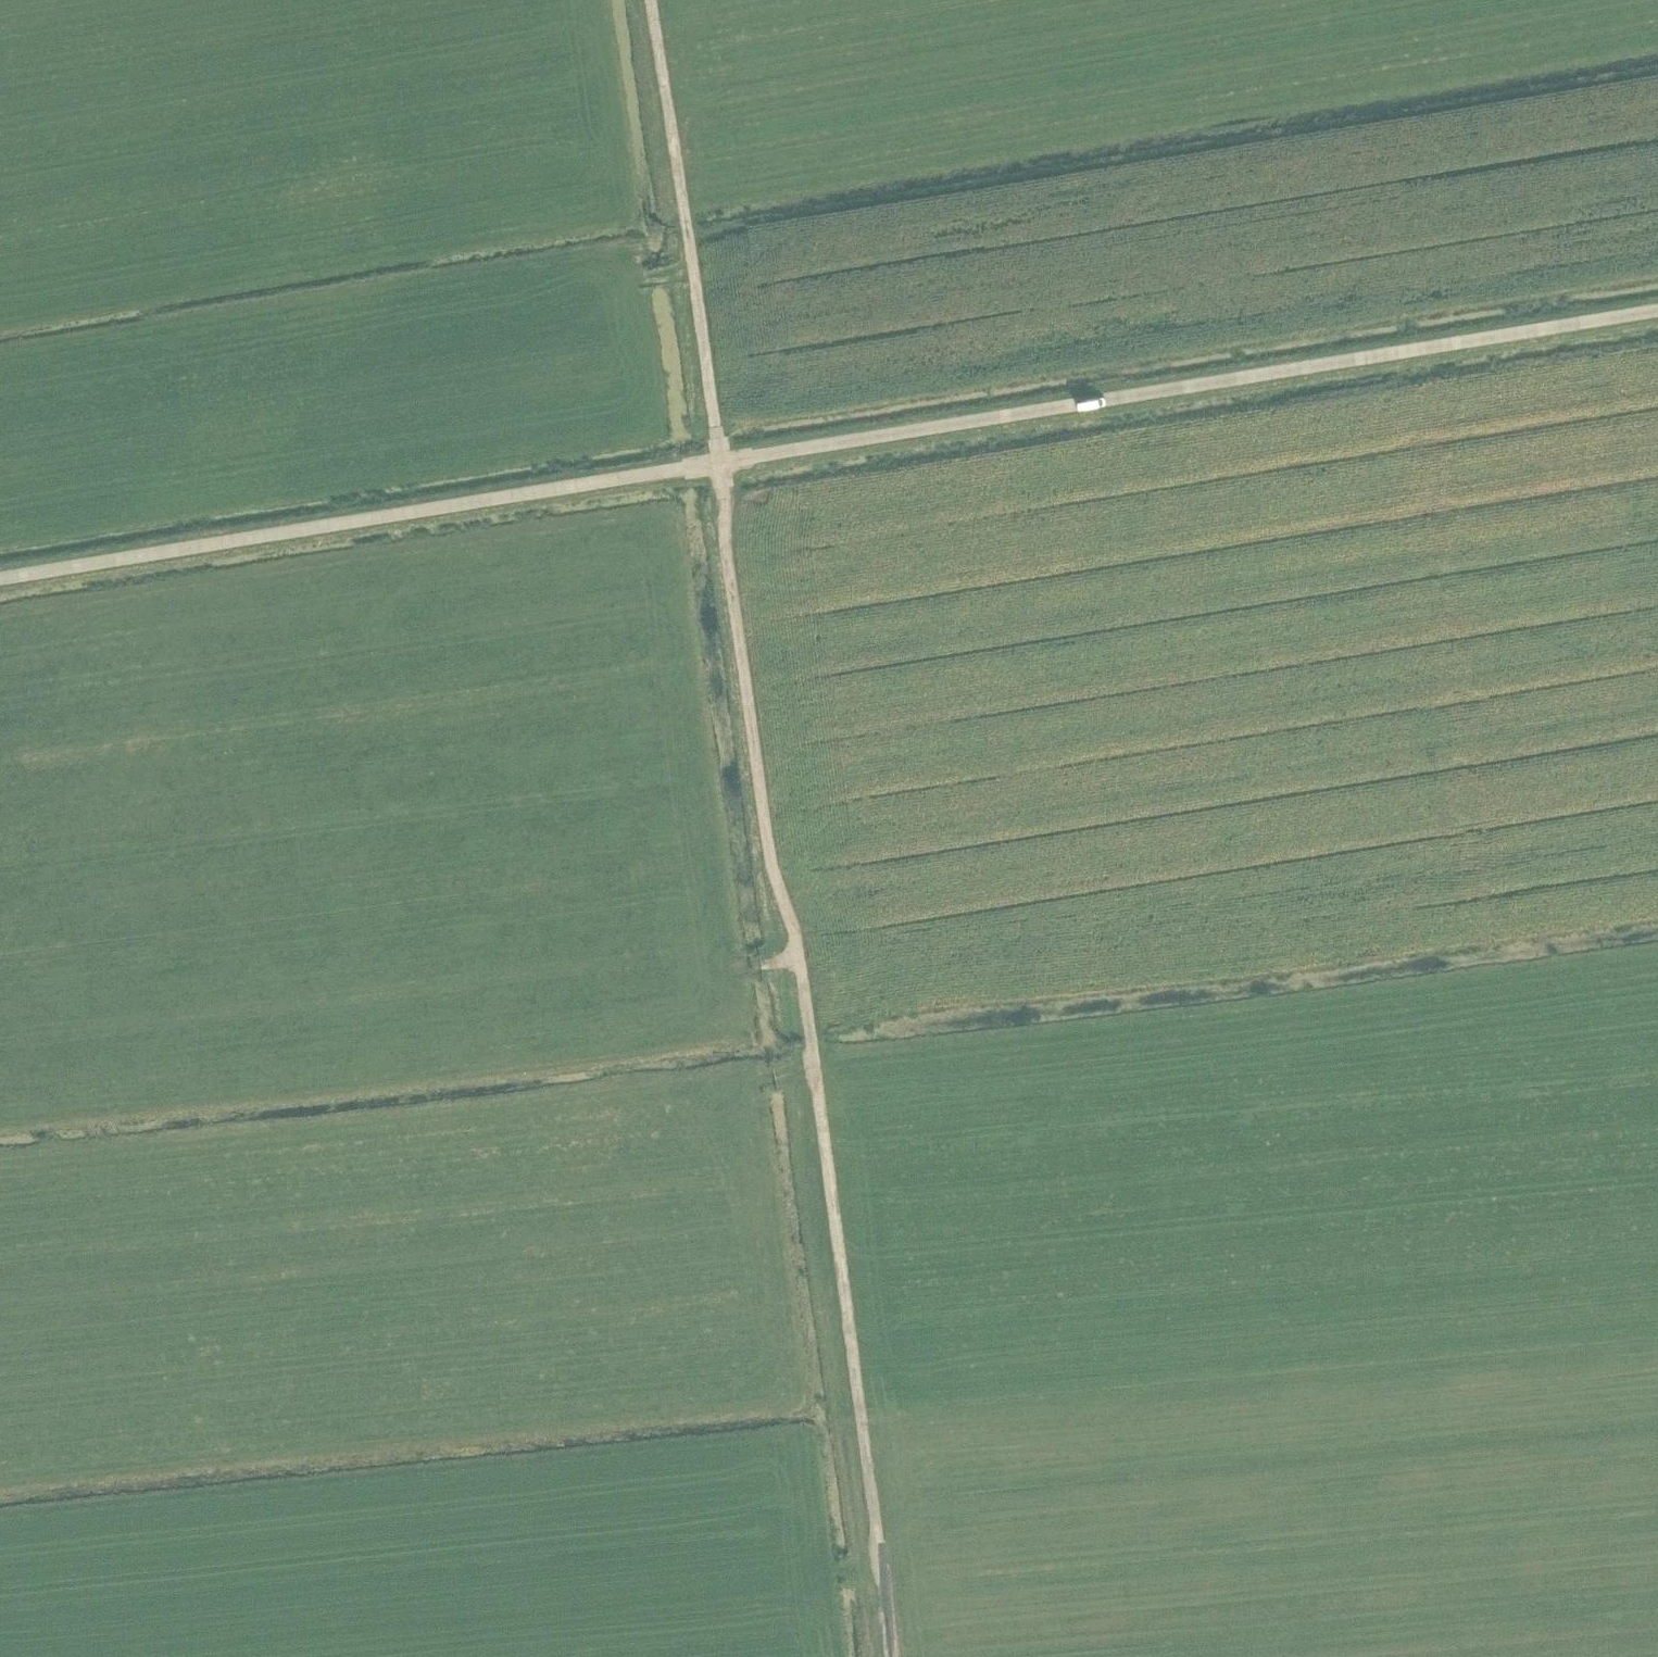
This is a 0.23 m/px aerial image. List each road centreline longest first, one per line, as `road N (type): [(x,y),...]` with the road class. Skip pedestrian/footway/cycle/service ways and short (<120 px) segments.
road 1 (unclassified): [(0,578),(1657,311)]

